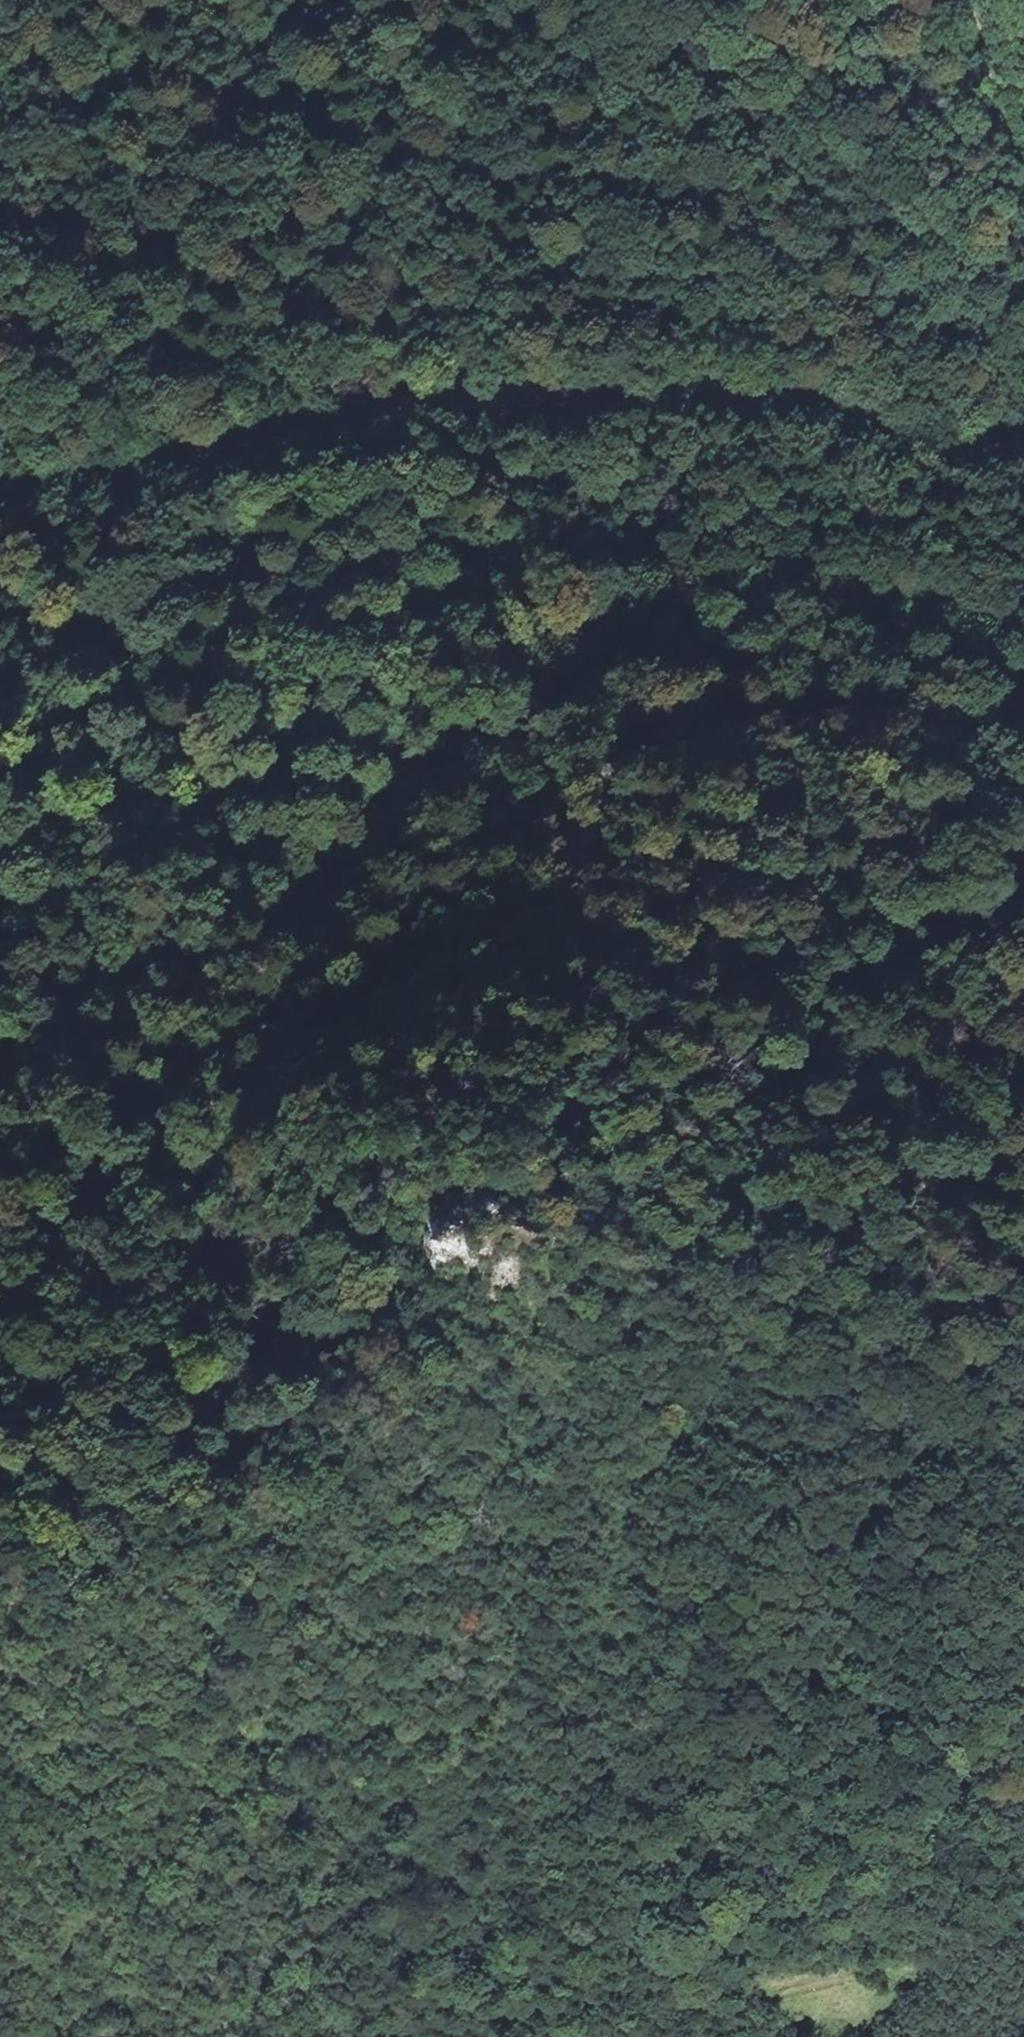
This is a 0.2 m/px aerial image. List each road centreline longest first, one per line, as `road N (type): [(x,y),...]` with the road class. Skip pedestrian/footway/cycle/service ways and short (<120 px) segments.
road 1 (unclassified): [(1023,452),(989,462),(683,395),(457,383),(0,478)]

